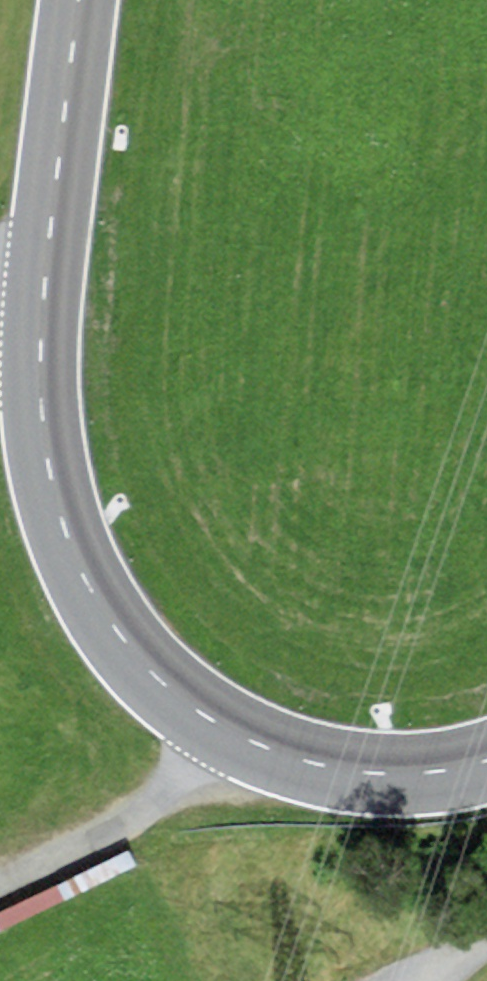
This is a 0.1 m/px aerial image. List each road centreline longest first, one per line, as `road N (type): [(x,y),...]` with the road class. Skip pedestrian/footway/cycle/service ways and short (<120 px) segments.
road 1 (primary): [(486,767),(399,781),(307,770),(221,732),(175,700),(111,619),(67,528),(39,404),(43,301)]
road 2 (primary): [(43,301),(81,0)]
road 3 (track): [(221,732),(161,793),(0,883)]

